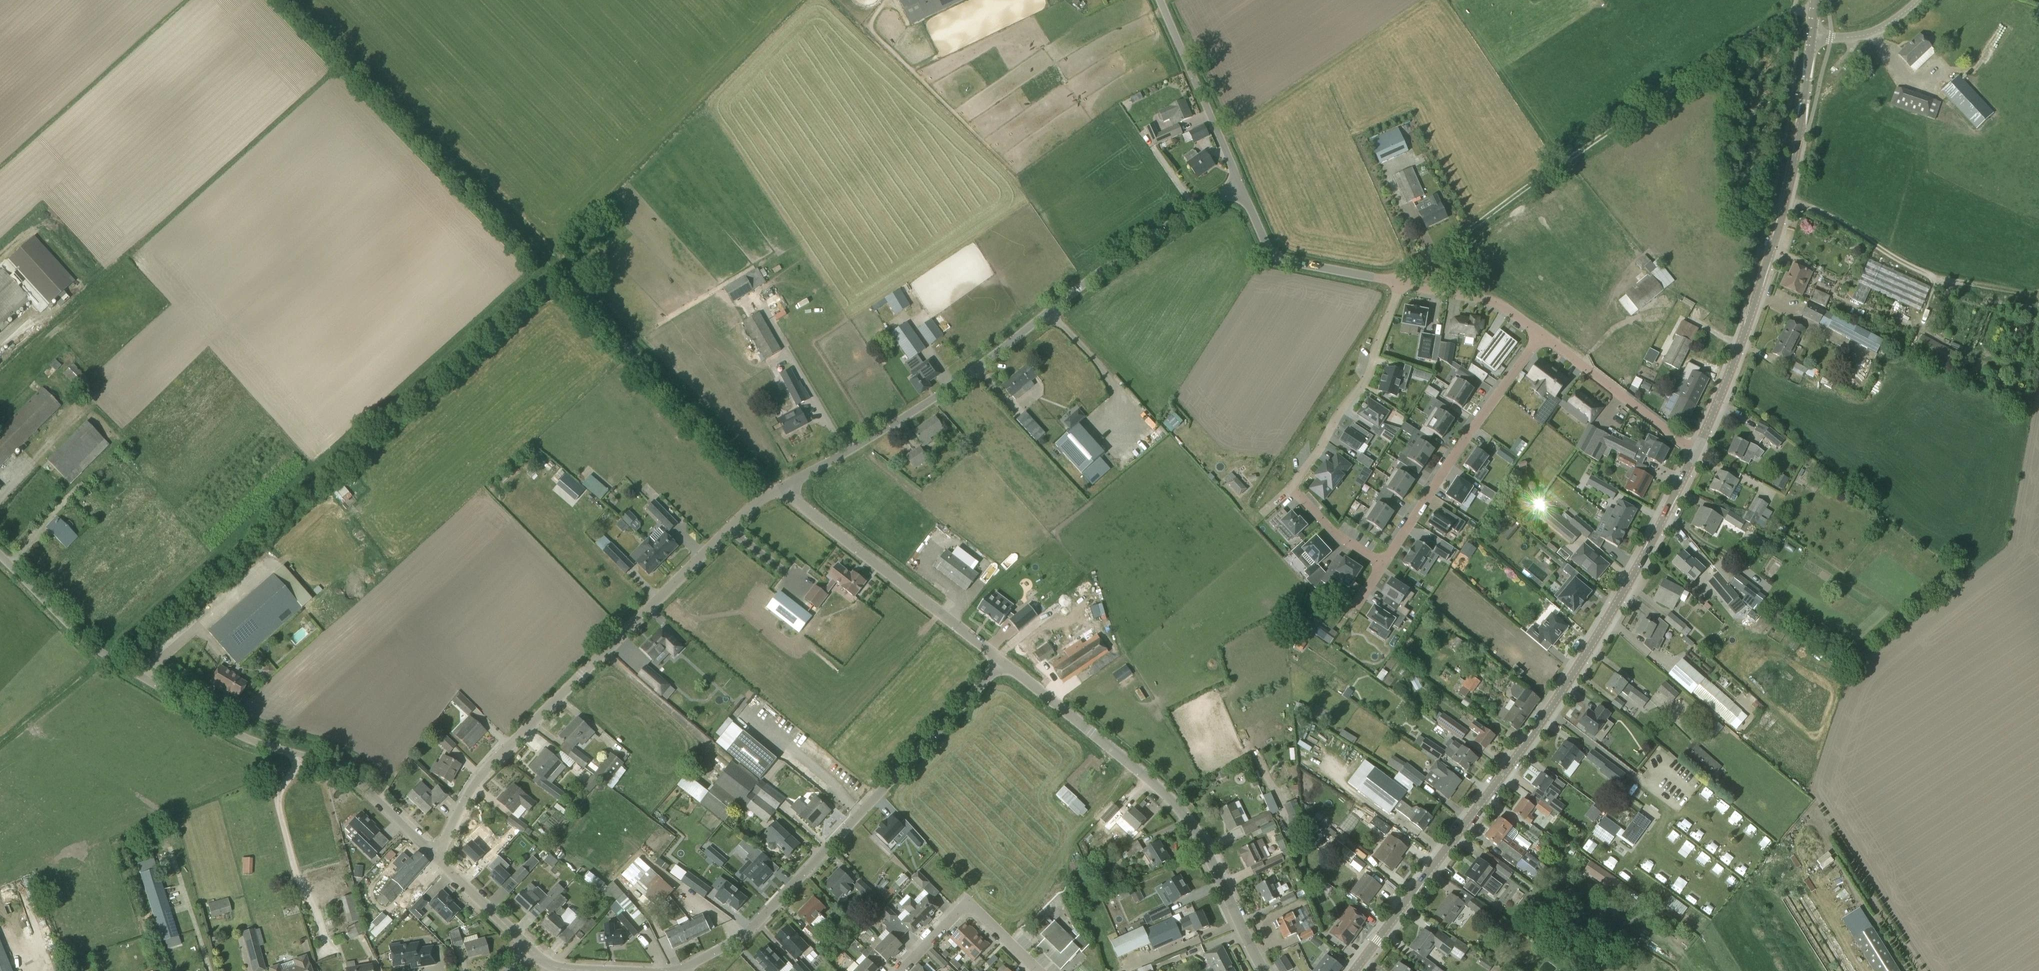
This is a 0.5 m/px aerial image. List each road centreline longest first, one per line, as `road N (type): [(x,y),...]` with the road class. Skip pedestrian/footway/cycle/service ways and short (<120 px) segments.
road 1 (tertiary): [(1357,970),(1575,673),(1697,451)]
road 2 (residential): [(780,488),(938,396),(1146,238),(1240,186)]
road 3 (unclassified): [(436,856),(358,780),(245,739),(100,651),(0,556)]
road 4 (residential): [(436,856),(478,776),(733,524),(780,488)]
road 5 (track): [(1813,13),(1790,12),(1752,33),(1402,273),(1401,283)]
road 6 (residential): [(682,970),(765,915),(1002,662)]
road 7 (tertiary): [(1697,451),(1743,336),(1785,198),(1812,31)]
road 8 (residential): [(1266,970),(1198,834),(1168,794),(1002,662)]
road 9 (residential): [(1002,662),(780,488)]
road 10 (residential): [(1542,336),(1383,564)]
road 11 (residential): [(1291,488),(1369,376),(1401,283)]
road 12 (residential): [(1401,283),(1277,257),(1240,186)]
road 13 (unclassified): [(1240,186),(1161,0)]
road 14 (residential): [(1697,451),(1542,336)]
road 15 (residential): [(1038,970),(968,903),(901,970)]
road 16 (residential): [(1542,336),(1498,303),(1401,283)]
road 17 (residential): [(531,953),(436,856)]
road 18 (residential): [(1383,564),(1337,536),(1291,488)]
road 19 (unclassified): [(1812,31),(1865,35),(1920,0)]

